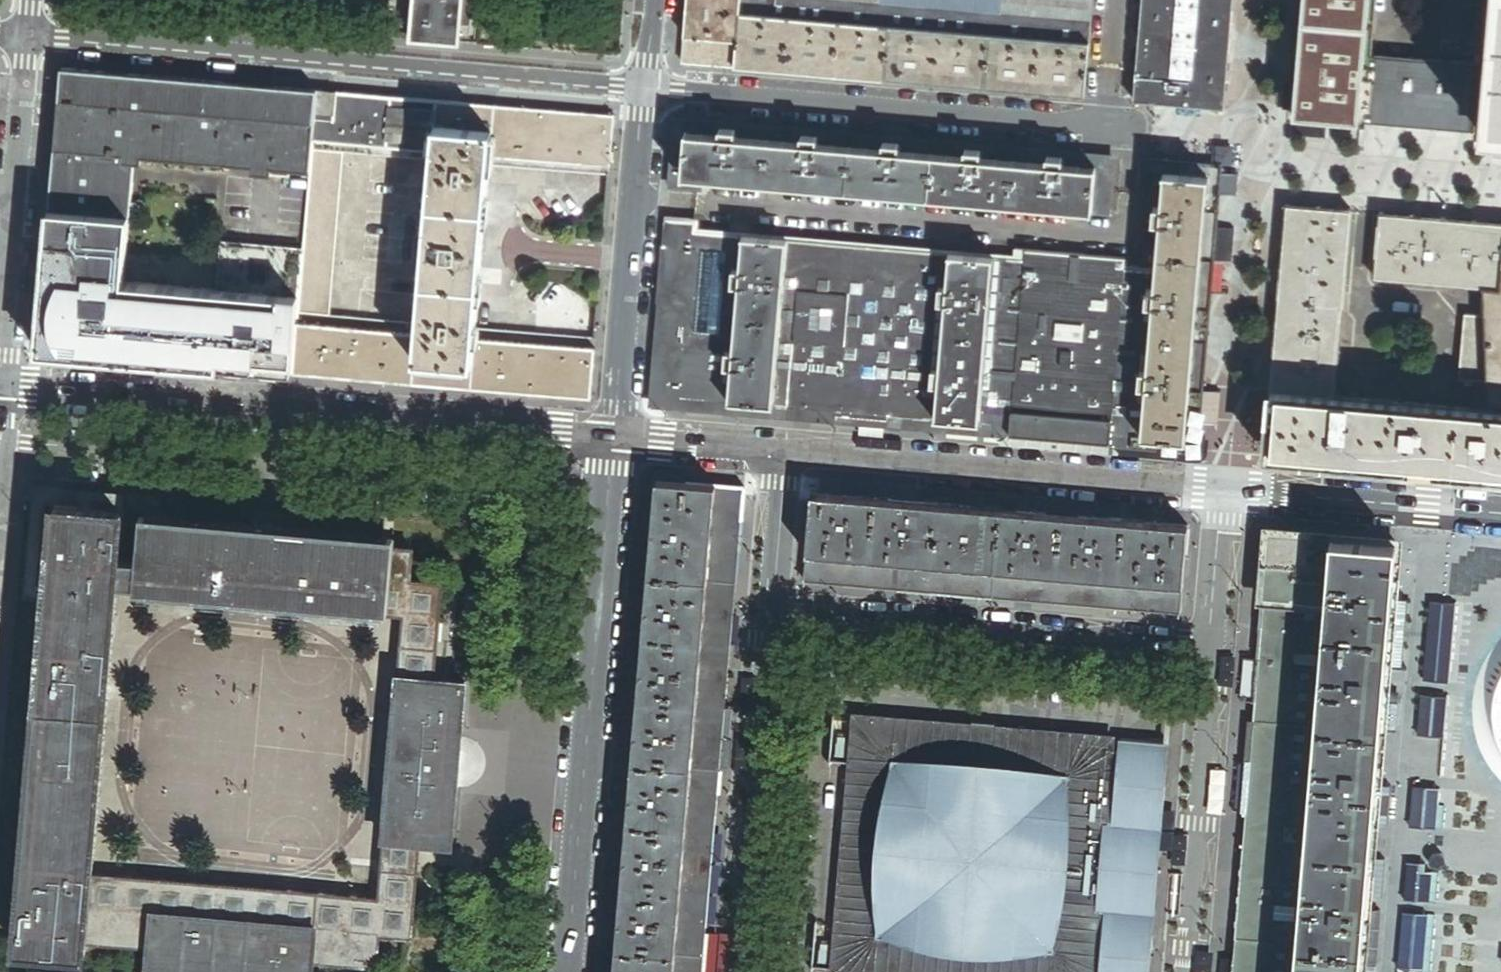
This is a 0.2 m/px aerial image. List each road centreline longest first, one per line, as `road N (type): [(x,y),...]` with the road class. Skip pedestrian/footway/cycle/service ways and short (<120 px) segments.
road 1 (residential): [(649,90),(29,38)]
road 2 (secondary): [(618,440),(3,389)]
road 3 (residential): [(618,440),(572,971)]
road 4 (residential): [(1134,132),(649,90)]
road 5 (residential): [(772,609),(1215,647)]
road 6 (secondary): [(1228,491),(785,454)]
road 7 (residential): [(772,609),(740,971)]
road 8 (residential): [(29,38),(3,389)]
road 9 (residential): [(649,90),(618,440)]
road 10 (residential): [(1186,971),(1215,647)]
road 11 (secondary): [(1500,513),(1228,491)]
road 12 (secondary): [(785,454),(618,440)]
road 13 (residential): [(1228,491),(1215,647)]
road 14 (residential): [(785,454),(772,609)]

